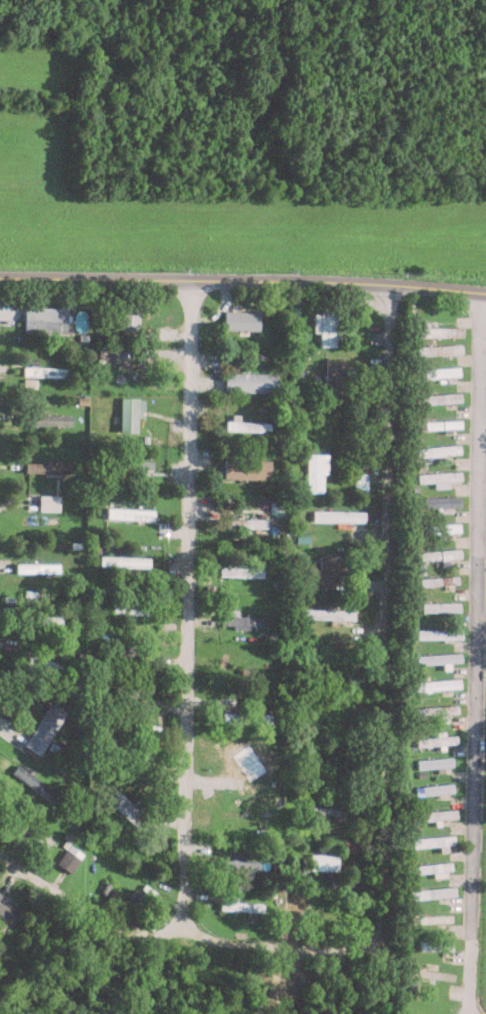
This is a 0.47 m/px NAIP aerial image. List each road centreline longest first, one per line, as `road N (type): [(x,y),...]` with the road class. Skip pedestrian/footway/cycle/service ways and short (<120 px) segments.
road 1 (residential): [(380,949),(389,282)]
road 2 (residential): [(179,939),(191,279)]
road 3 (tertiary): [(485,290),(0,276)]
road 4 (residential): [(380,949),(114,929),(0,853)]

